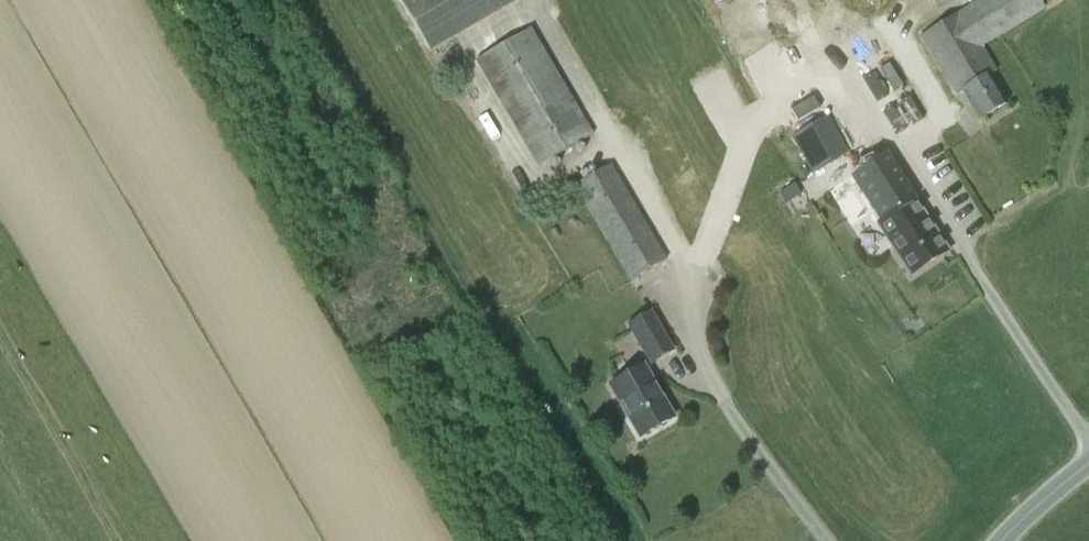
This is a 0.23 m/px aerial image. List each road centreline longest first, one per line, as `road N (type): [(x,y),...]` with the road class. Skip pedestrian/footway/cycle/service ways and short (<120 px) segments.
road 1 (tertiary): [(1000,540),(1088,457)]

